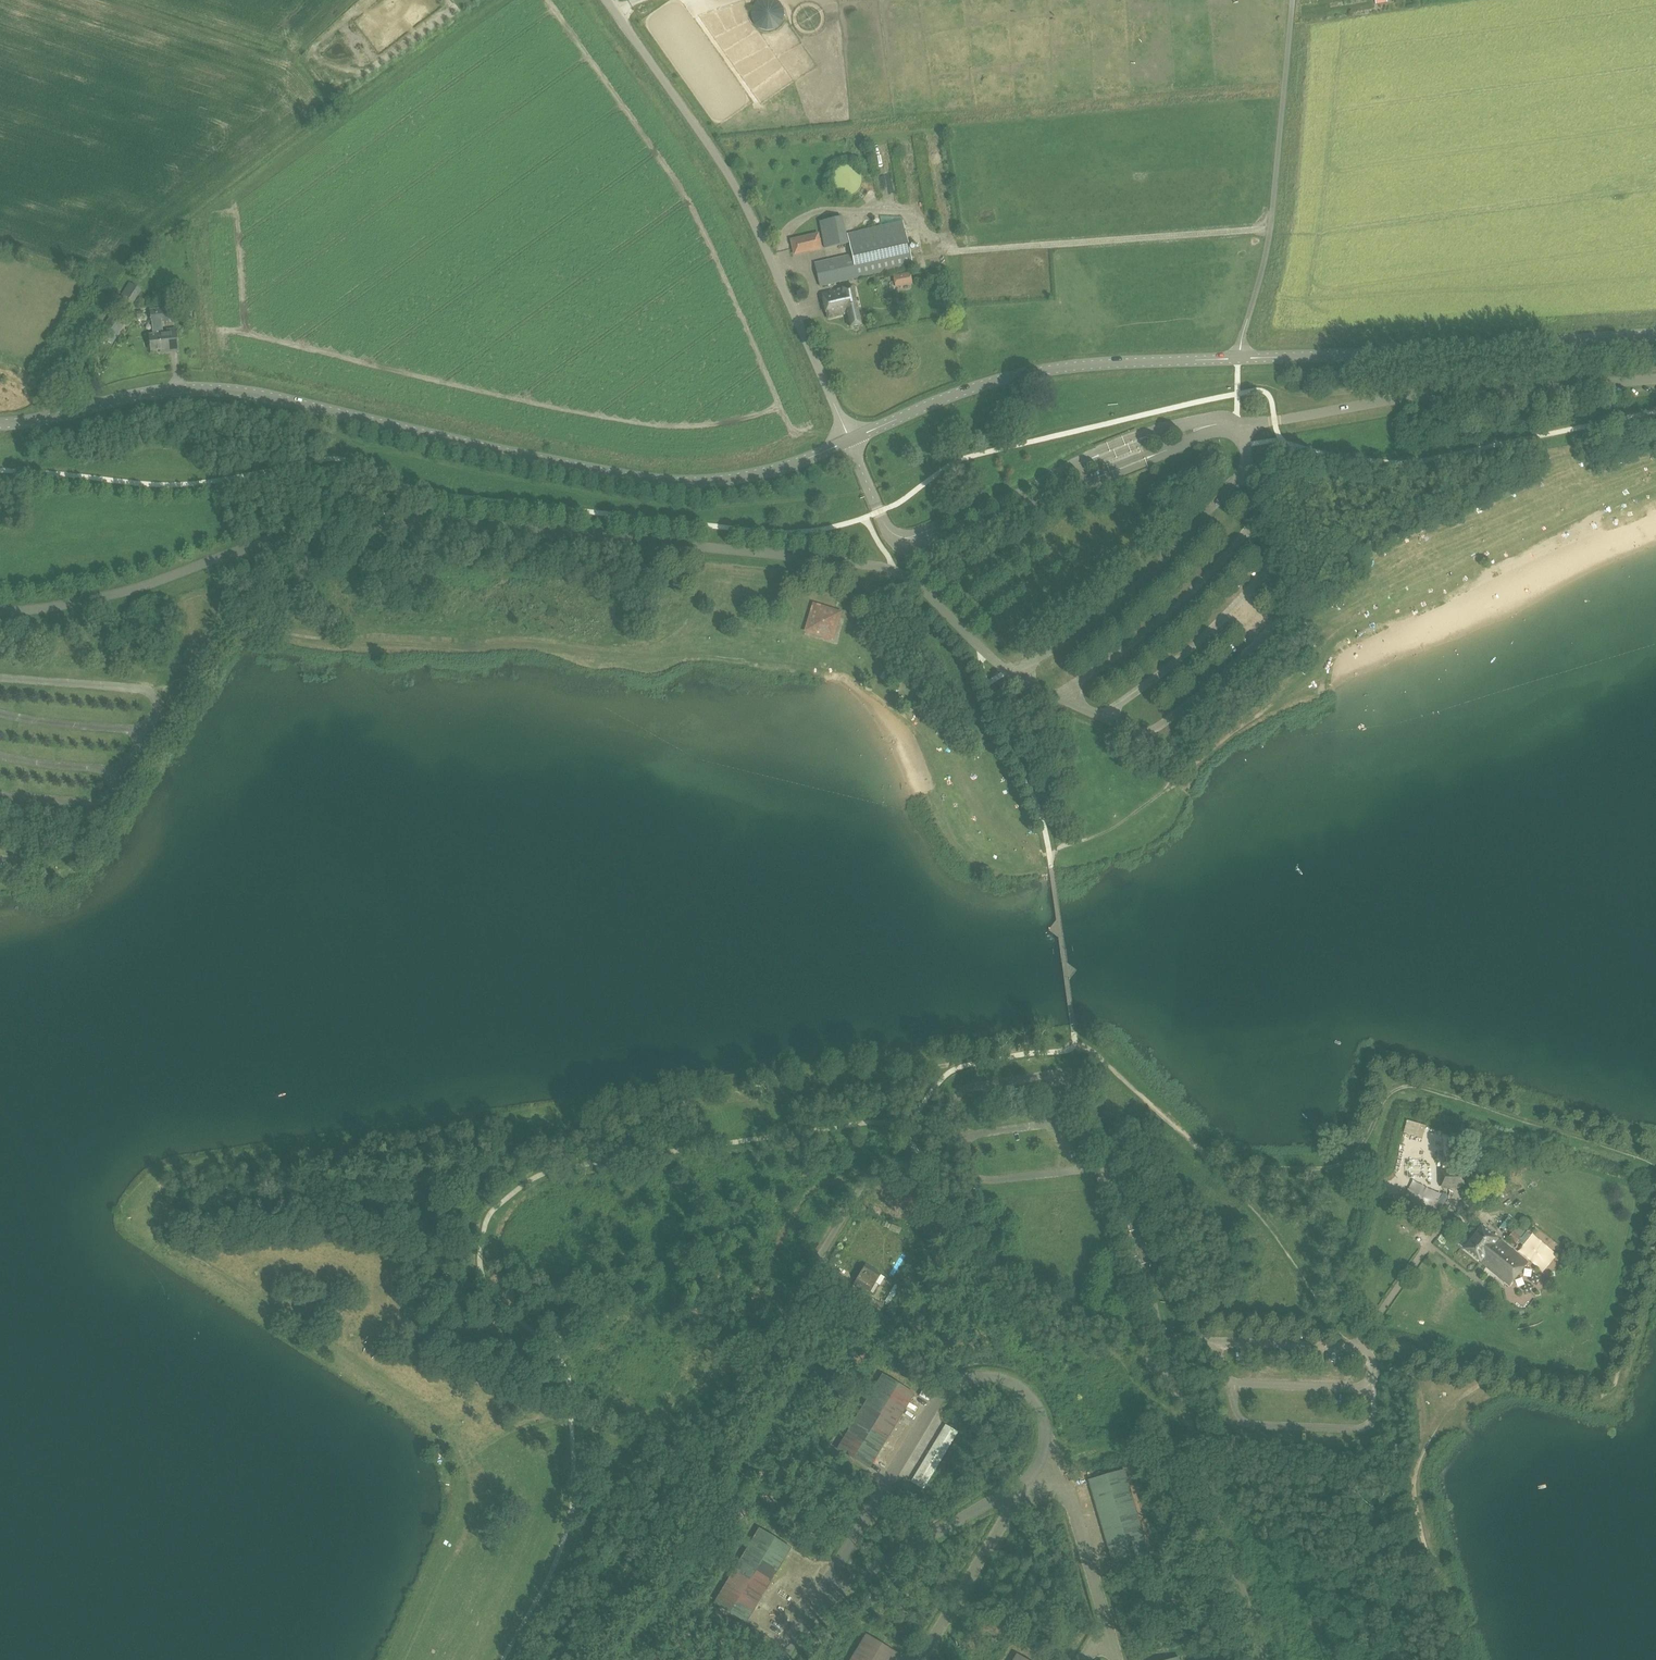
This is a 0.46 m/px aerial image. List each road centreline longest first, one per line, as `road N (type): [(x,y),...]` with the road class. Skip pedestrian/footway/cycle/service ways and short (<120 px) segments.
road 1 (tertiary): [(850,441),(787,466),(688,482),(547,461),(239,390),(150,393),(0,423)]
road 2 (tertiary): [(850,441),(952,394),(1073,366),(1655,334)]
road 3 (unclassified): [(580,1659),(864,1184),(921,1156)]
road 4 (unclassified): [(1261,1659),(1107,1164)]
road 5 (unclassified): [(850,441),(734,184),(607,0)]
road 6 (track): [(1237,359),(1270,226),(1292,0)]

